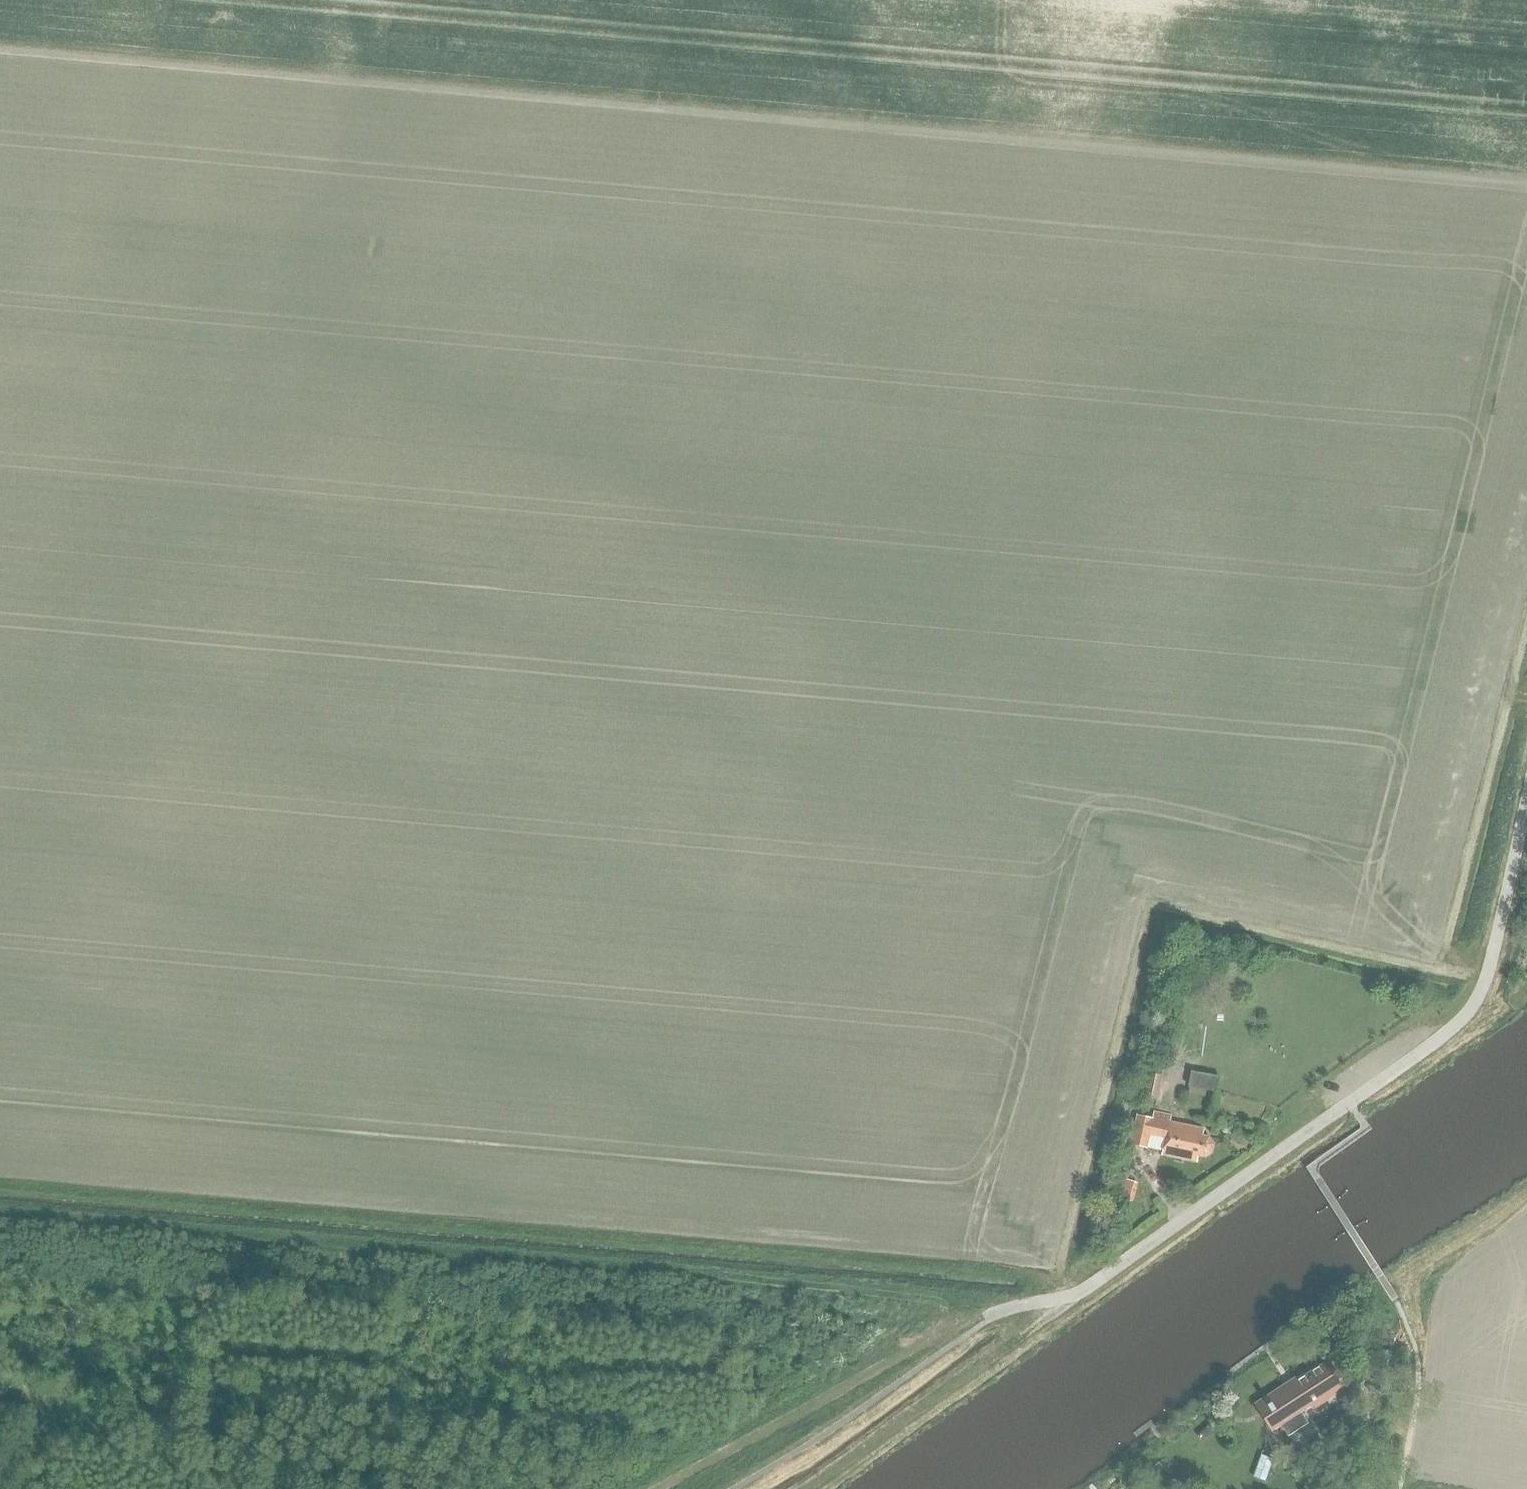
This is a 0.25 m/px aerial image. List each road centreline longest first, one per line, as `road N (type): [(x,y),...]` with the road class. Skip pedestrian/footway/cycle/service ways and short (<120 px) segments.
road 1 (track): [(1030,1304),(0,1220)]
road 2 (unclassified): [(1030,1304),(1073,1296),(1101,1279),(1452,1028),(1475,1001),(1526,813)]

